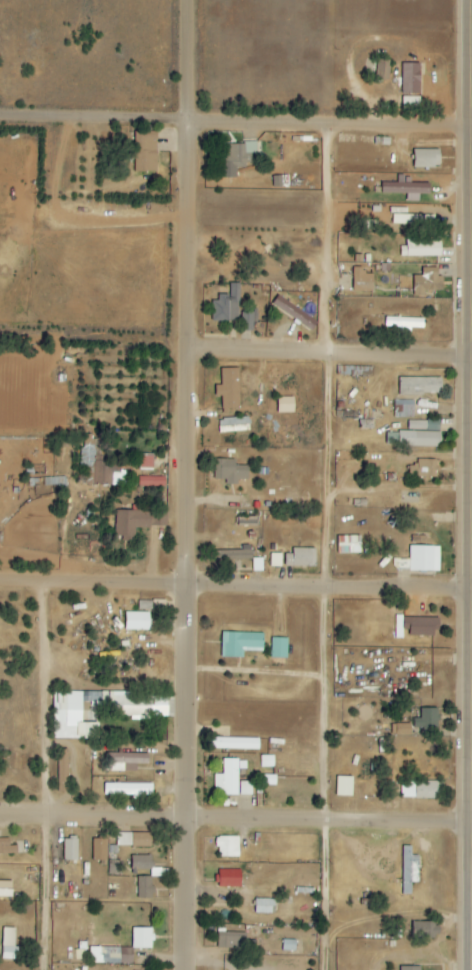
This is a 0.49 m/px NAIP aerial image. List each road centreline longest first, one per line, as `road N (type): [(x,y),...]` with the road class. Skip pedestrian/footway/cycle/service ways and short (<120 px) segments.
road 1 (residential): [(192,969),(194,0)]
road 2 (residential): [(471,596),(0,584)]
road 3 (residential): [(471,131),(0,120)]
road 4 (residential): [(0,821),(471,827)]
road 5 (residential): [(471,361),(194,356)]

